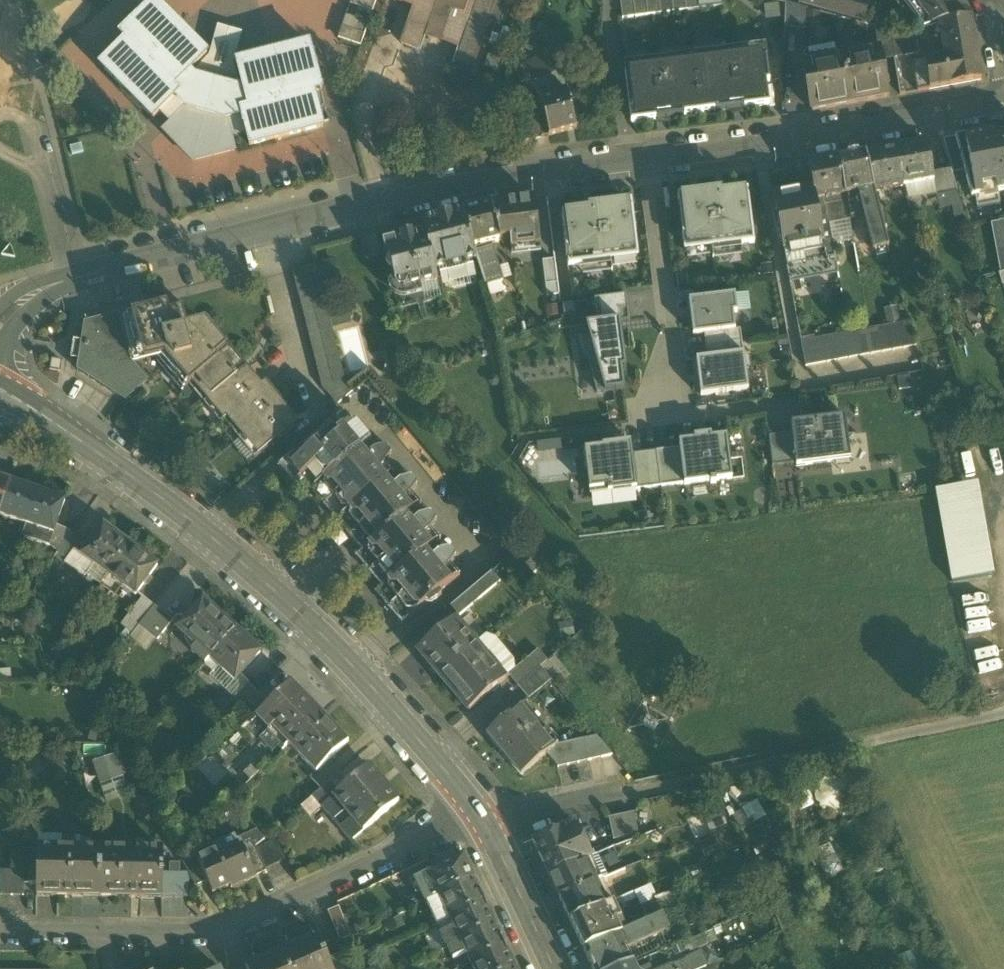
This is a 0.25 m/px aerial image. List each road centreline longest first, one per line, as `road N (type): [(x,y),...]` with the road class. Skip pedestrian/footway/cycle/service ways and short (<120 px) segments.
road 1 (residential): [(1003,98),(792,139),(522,172),(358,207),(64,275),(0,321)]
road 2 (tertiary): [(0,391),(197,522),(326,635),(471,799)]
road 3 (residential): [(0,931),(215,932),(420,842),(471,799)]
road 4 (unclassified): [(630,794),(1003,714)]
road 5 (tertiary): [(492,834),(555,968)]
road 6 (residential): [(492,834),(630,794)]

